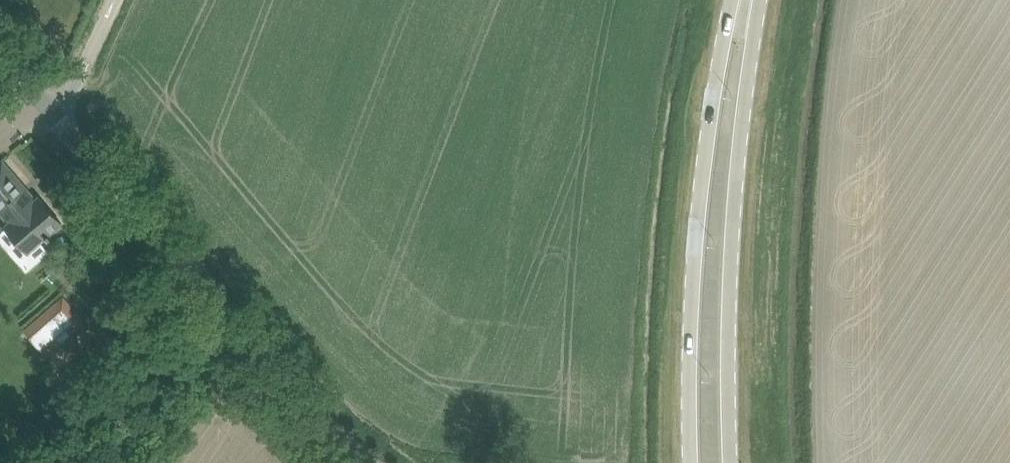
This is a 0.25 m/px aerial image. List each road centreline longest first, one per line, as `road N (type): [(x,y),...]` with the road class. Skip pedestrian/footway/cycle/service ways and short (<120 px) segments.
road 1 (primary): [(741,0),(718,80),(700,199),(691,462)]
road 2 (primary): [(732,462),(730,296),(752,0)]
road 3 (tertiary): [(246,335),(54,116)]
road 4 (unclassified): [(64,462),(118,396),(246,335)]
road 5 (tertiary): [(363,462),(246,335)]
road 6 (unclassified): [(54,116),(115,0)]

